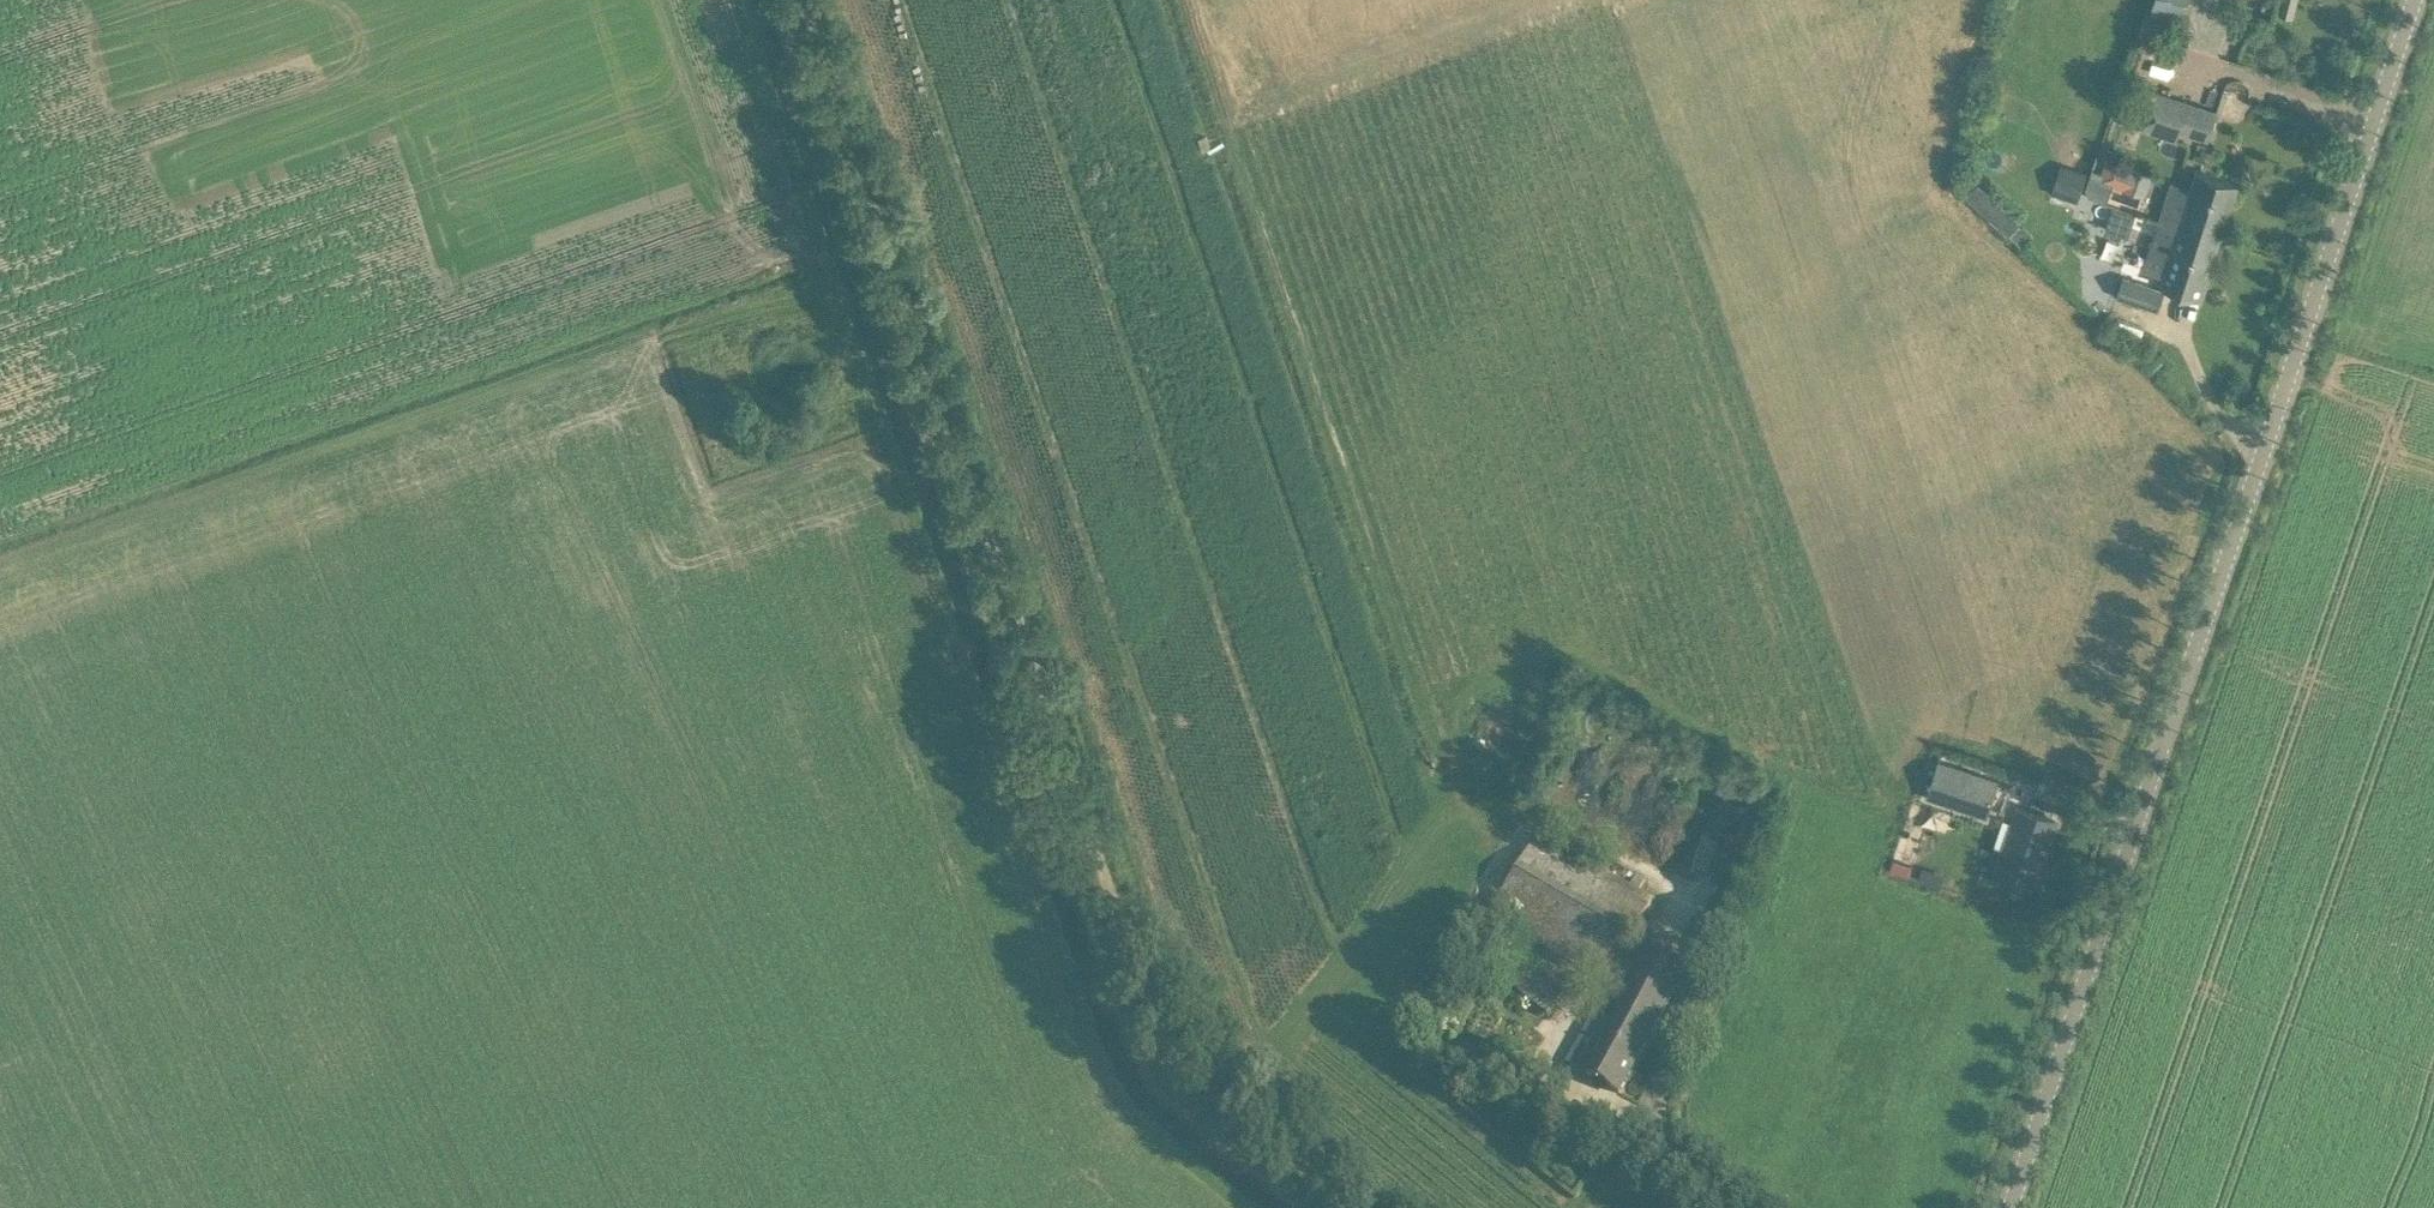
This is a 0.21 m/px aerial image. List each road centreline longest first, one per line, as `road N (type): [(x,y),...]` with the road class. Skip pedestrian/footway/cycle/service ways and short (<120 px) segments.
road 1 (track): [(791,0),(1156,1051),(1179,1086),(1335,1207)]
road 2 (unclassified): [(2012,1207),(2419,0)]

